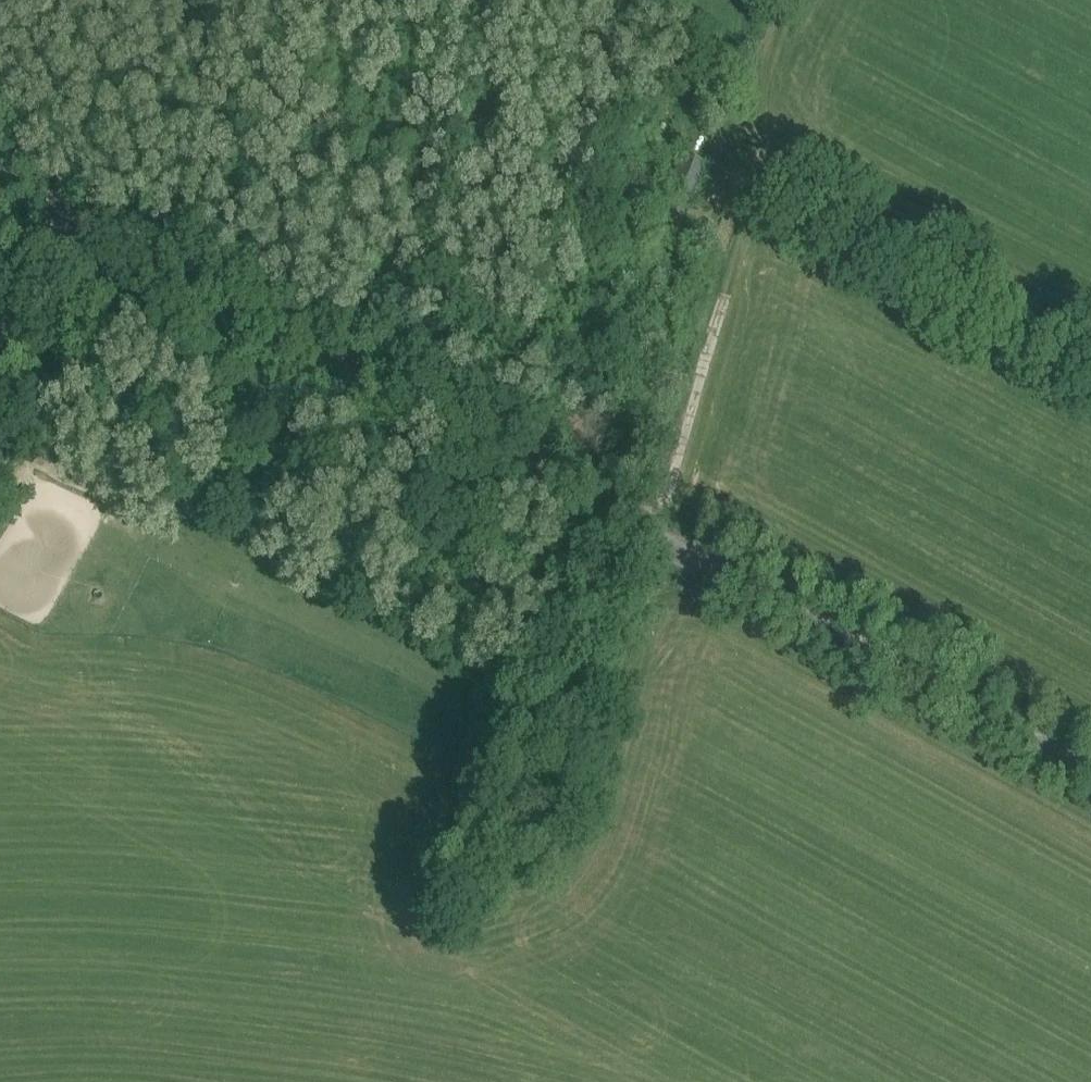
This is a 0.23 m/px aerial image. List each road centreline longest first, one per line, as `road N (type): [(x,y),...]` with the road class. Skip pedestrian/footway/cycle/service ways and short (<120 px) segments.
road 1 (tertiary): [(546,477),(0,177)]
road 2 (tertiary): [(1090,776),(546,477)]
road 3 (residential): [(522,0),(546,477)]

